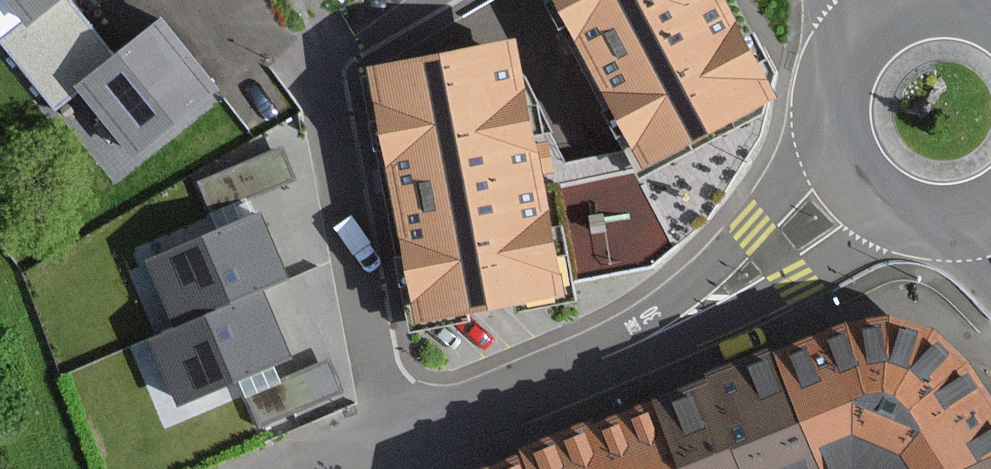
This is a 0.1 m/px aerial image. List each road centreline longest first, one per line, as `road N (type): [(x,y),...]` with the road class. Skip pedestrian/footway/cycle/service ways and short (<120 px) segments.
road 1 (residential): [(623,348),(752,302),(880,235),(928,225)]
road 2 (residential): [(824,121),(725,264),(623,348)]
road 3 (residential): [(623,348),(394,451)]
road 4 (primary): [(824,121),(835,159),(858,191),(890,213),(928,225)]
road 5 (residential): [(394,451),(359,444),(315,450),(272,468)]

